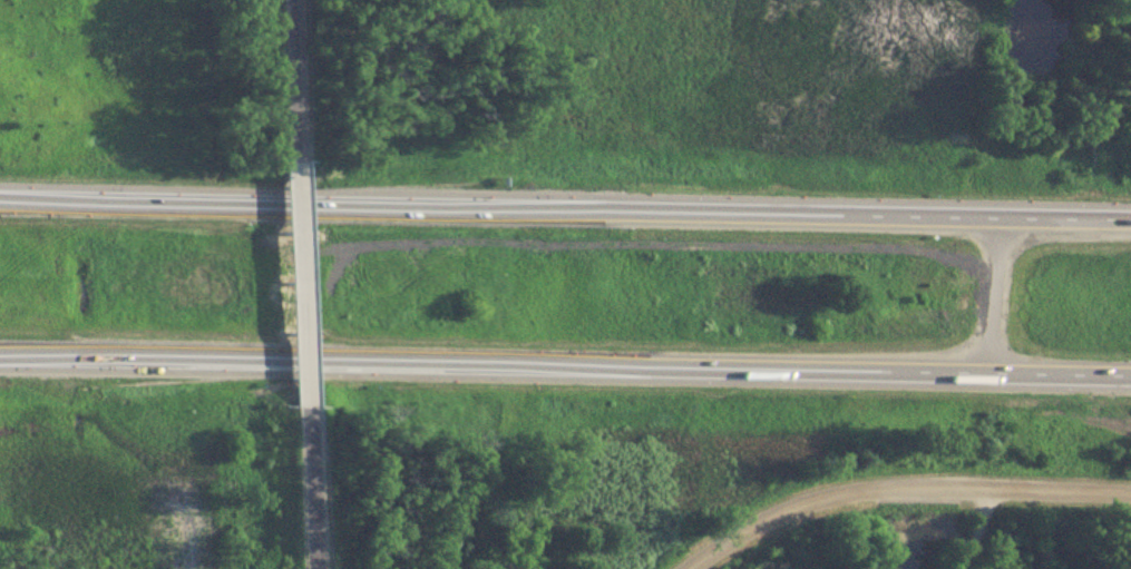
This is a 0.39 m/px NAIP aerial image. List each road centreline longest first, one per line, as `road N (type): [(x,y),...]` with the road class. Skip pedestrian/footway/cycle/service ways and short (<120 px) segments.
road 1 (motorway): [(1130,217),(0,197)]
road 2 (motorway): [(0,355),(1130,374)]
road 3 (residential): [(684,568),(757,519),(841,490),(1130,491)]
road 4 (residential): [(309,408),(298,158)]
road 5 (residential): [(317,568),(309,408)]
road 6 (residential): [(298,158),(291,0)]

